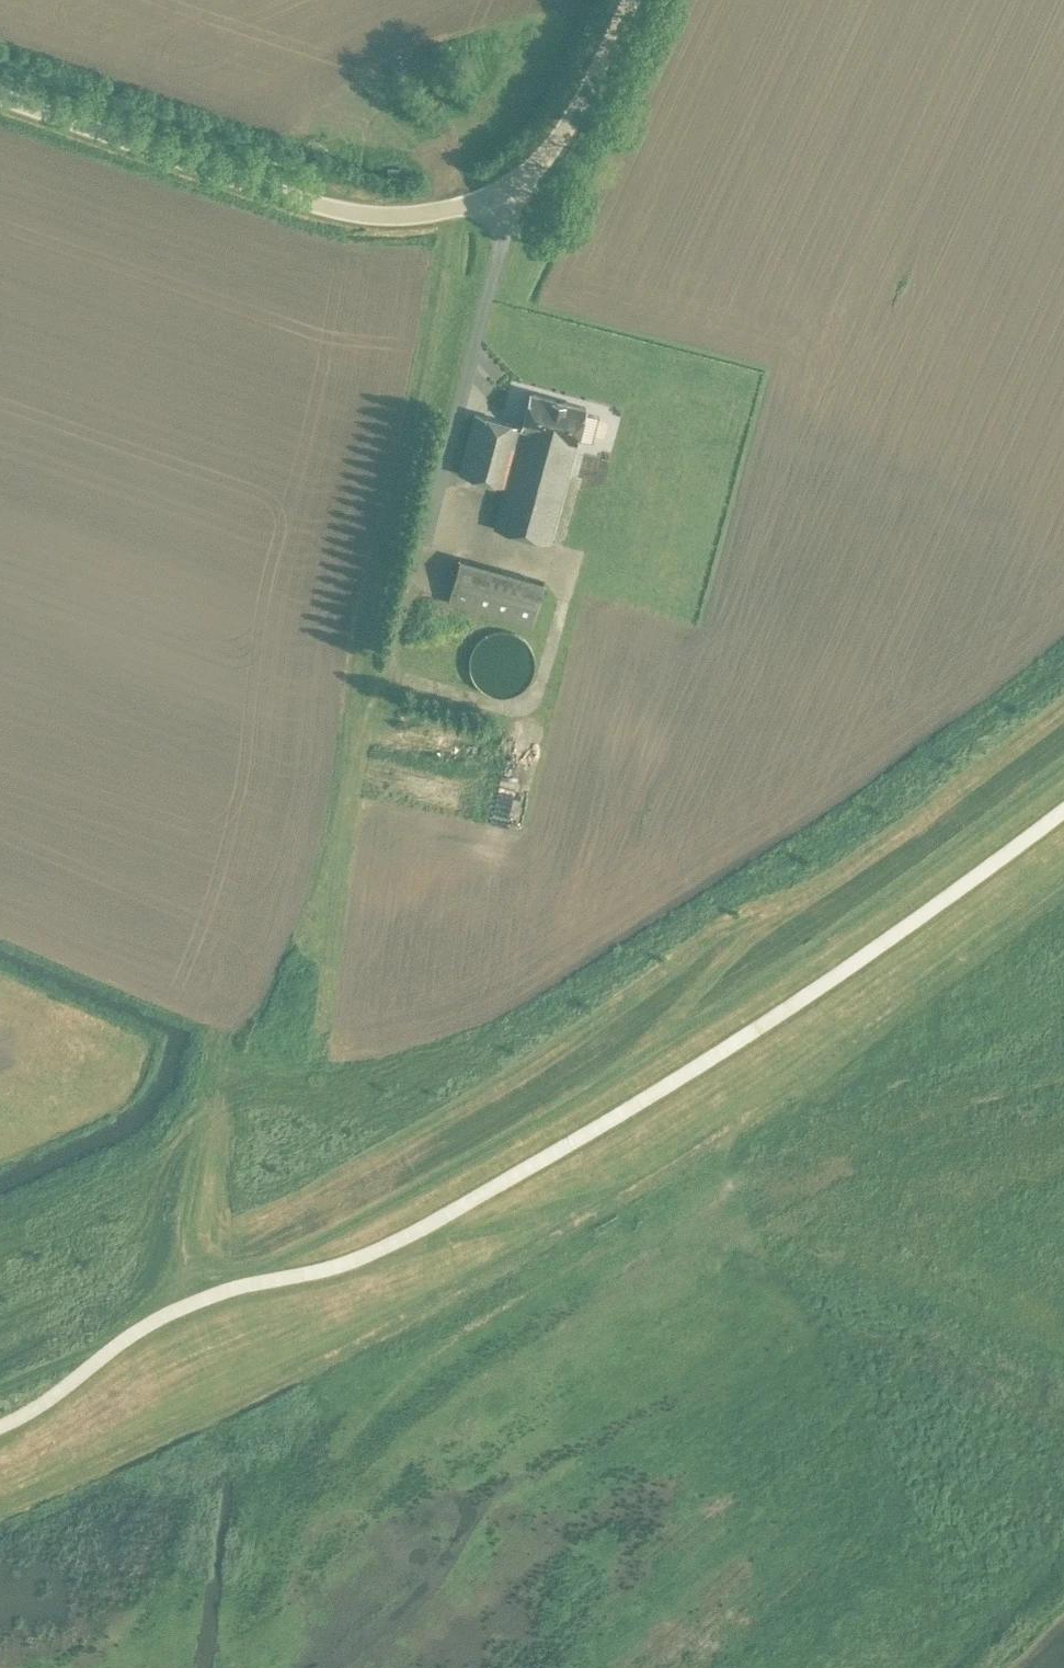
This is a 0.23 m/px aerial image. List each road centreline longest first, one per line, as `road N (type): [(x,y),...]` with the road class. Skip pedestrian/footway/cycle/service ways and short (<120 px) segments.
road 1 (unclassified): [(0,97),(292,199),(350,213),(437,212),(490,194),(544,156),(569,126),(630,0)]

